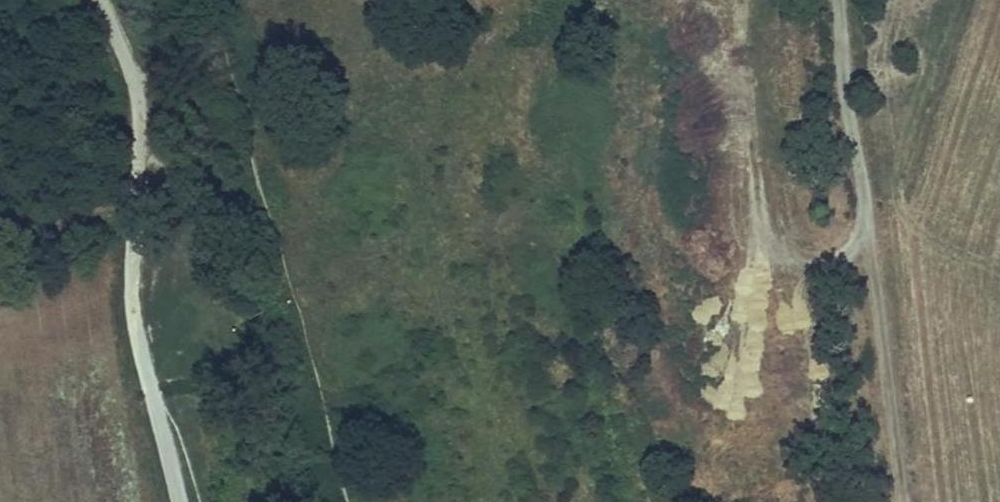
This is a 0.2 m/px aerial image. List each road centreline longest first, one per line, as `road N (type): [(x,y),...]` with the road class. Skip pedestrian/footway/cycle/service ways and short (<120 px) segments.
road 1 (track): [(842,0),(903,501)]

